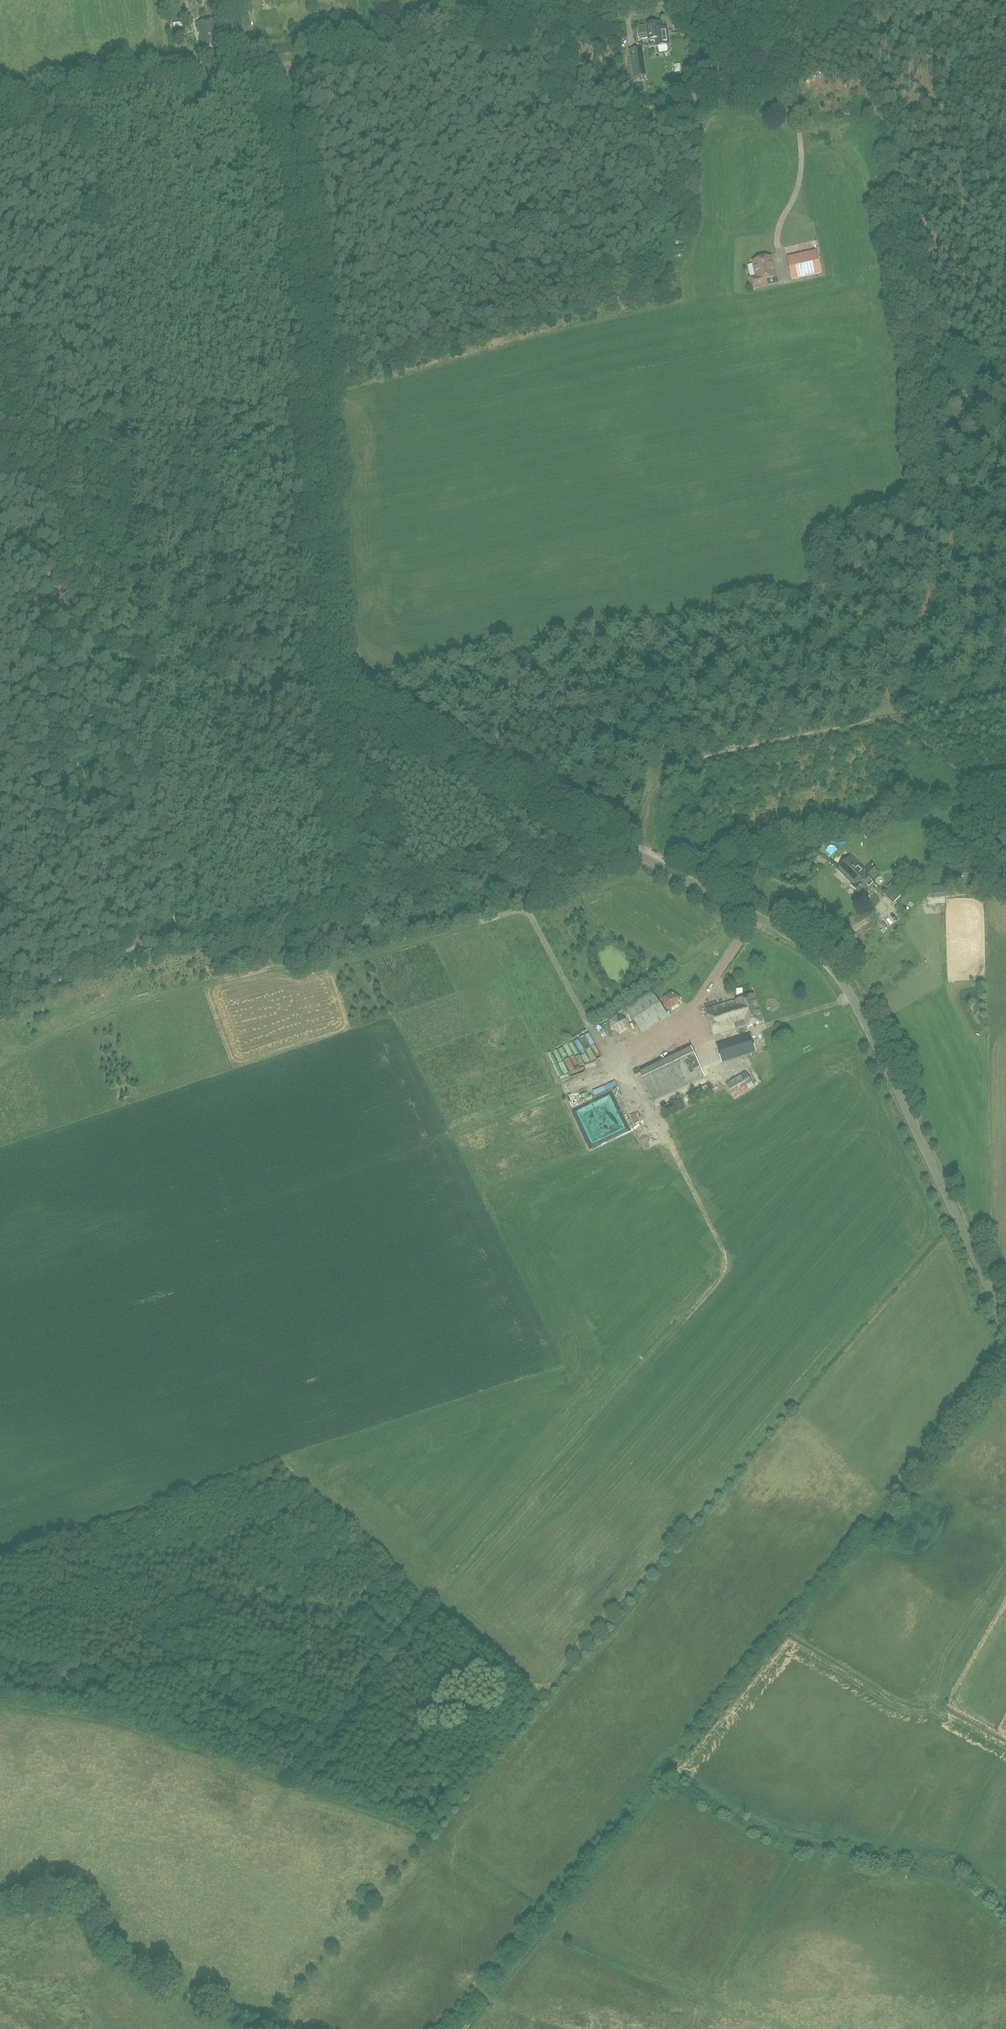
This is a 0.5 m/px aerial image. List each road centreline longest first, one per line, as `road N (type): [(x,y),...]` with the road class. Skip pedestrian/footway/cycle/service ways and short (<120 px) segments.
road 1 (unclassified): [(1005,1325),(858,1006),(823,957),(356,696),(330,668),(309,344),(279,124),(288,78)]
road 2 (unclassified): [(288,78),(318,59),(712,0)]
road 3 (unclassified): [(0,104),(241,69)]

